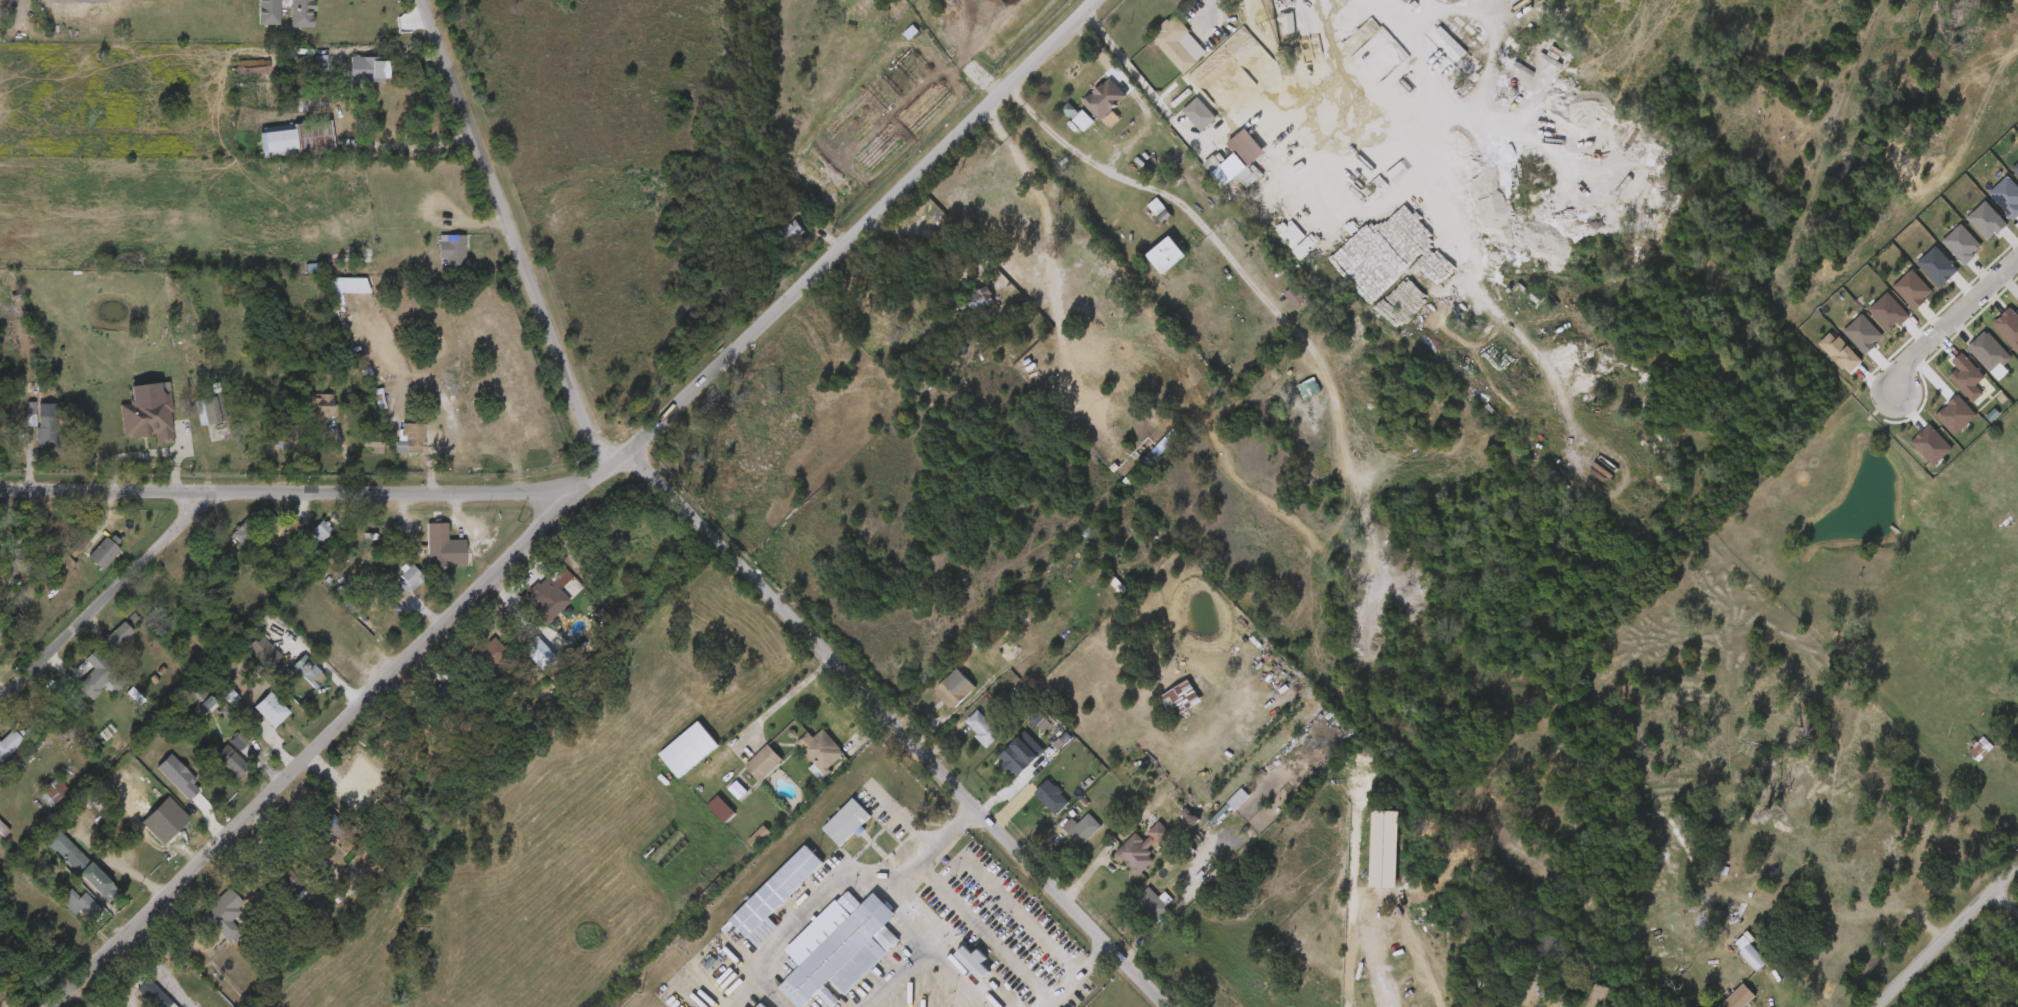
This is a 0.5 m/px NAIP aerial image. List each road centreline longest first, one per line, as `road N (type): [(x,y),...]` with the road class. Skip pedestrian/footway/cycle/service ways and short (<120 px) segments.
road 1 (tertiary): [(619,456),(641,463),(761,576),(1172,1006)]
road 2 (residential): [(562,492),(552,515),(484,585),(380,677),(49,1006)]
road 3 (tertiary): [(619,456),(880,216),(1097,0)]
road 4 (tertiary): [(0,492),(562,492),(597,478),(619,456)]
road 5 (residential): [(418,0),(595,447),(619,456)]
road 6 (residential): [(217,493),(0,704)]
road 7 (residential): [(2017,866),(1876,1006)]

